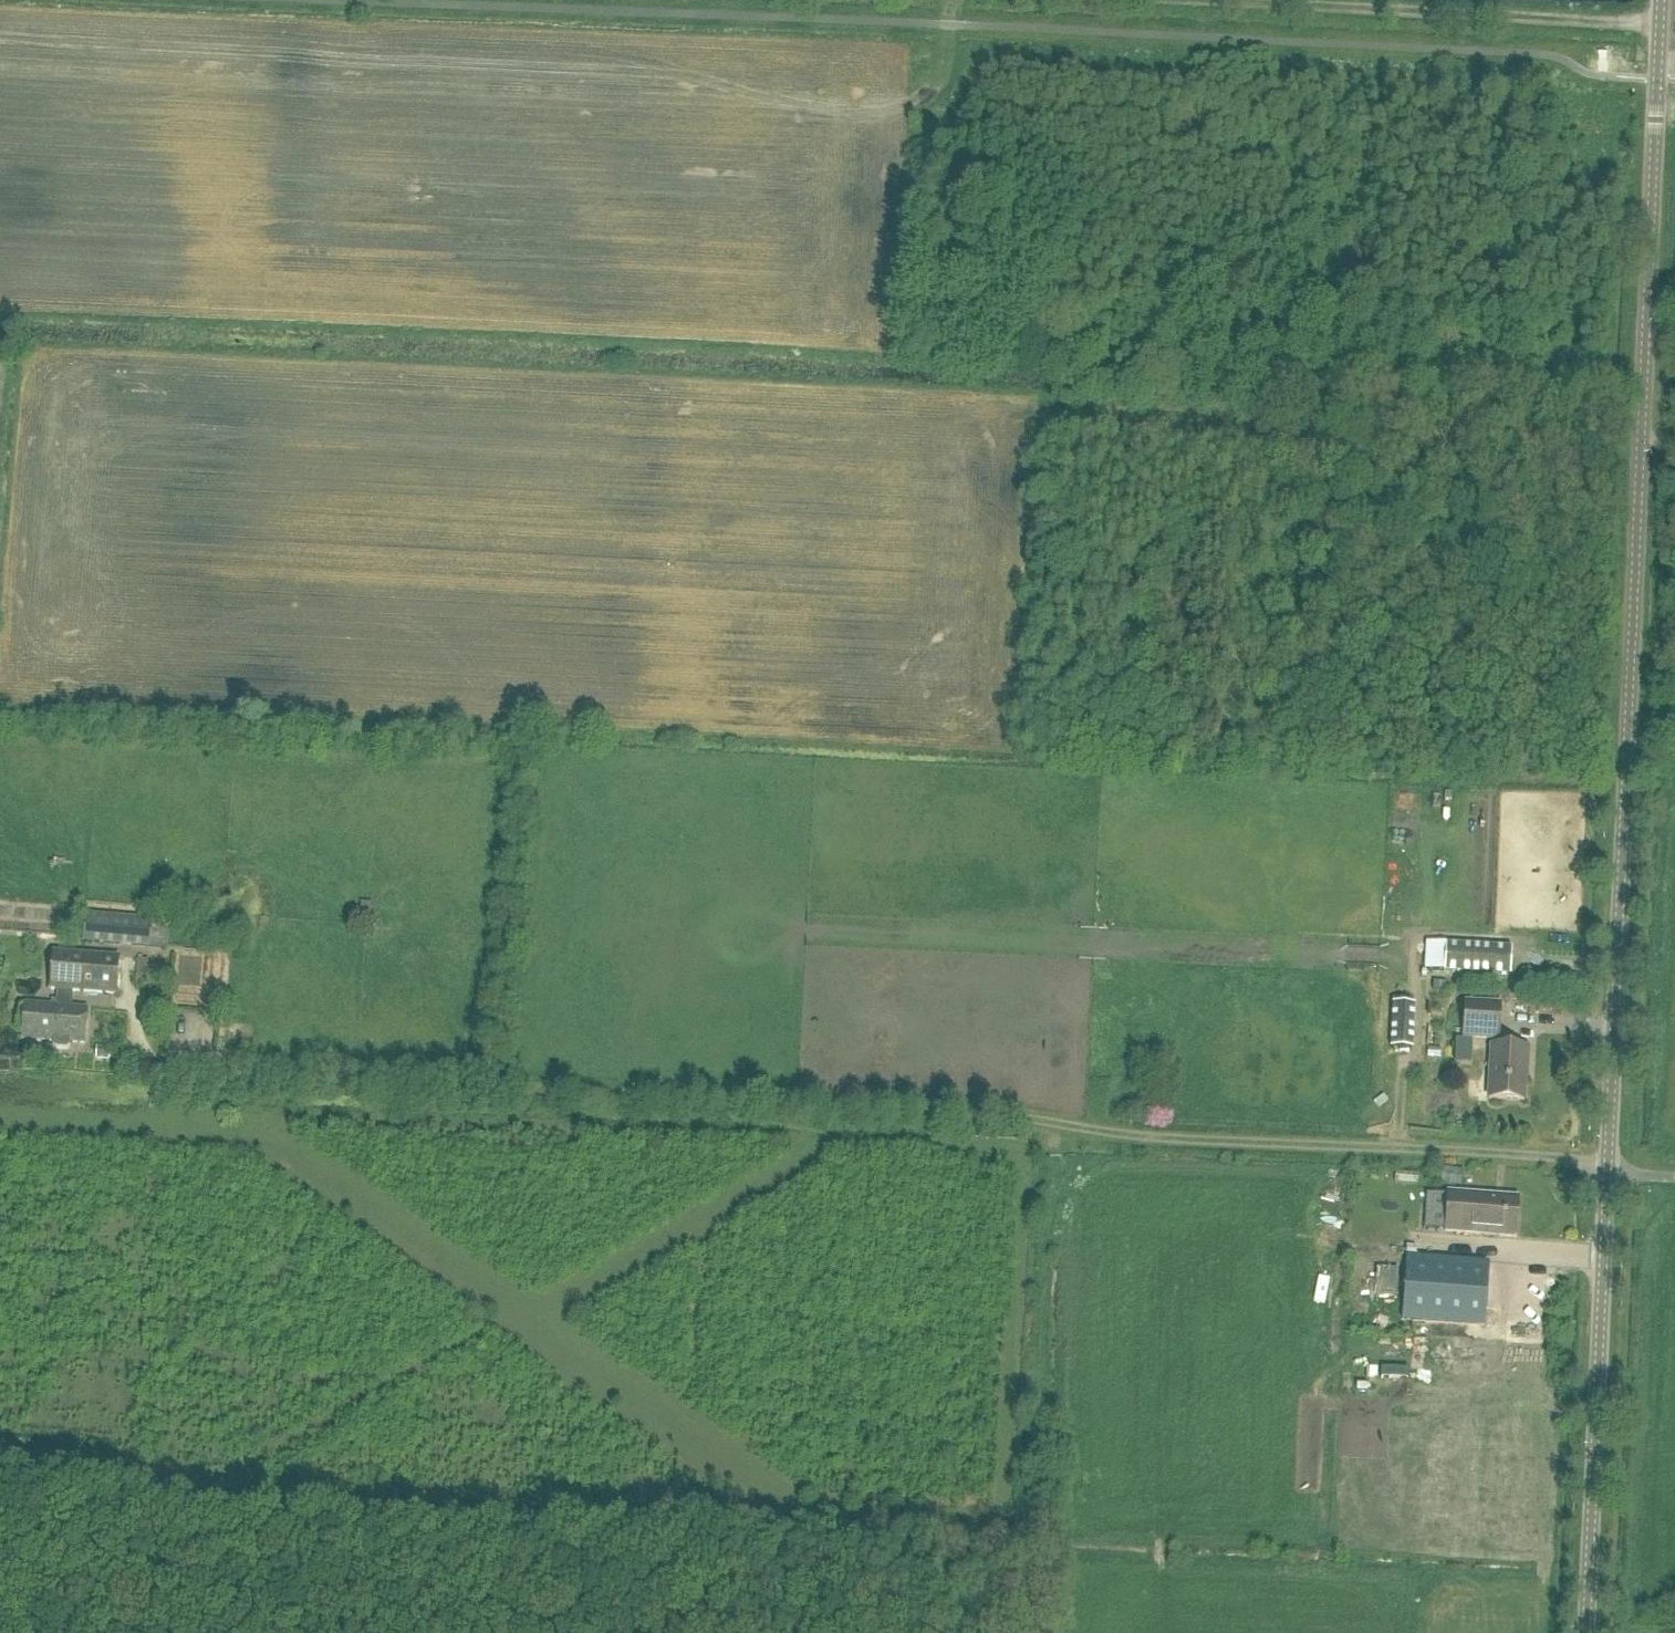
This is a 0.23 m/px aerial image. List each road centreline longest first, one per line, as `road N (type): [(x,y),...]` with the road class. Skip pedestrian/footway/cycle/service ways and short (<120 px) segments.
road 1 (unclassified): [(1584,1632),(1661,0)]
road 2 (track): [(1606,1161),(1142,1139),(1001,1119),(169,1085)]
road 3 (track): [(1660,26),(1094,0)]
road 4 (track): [(1088,410),(1640,439)]

